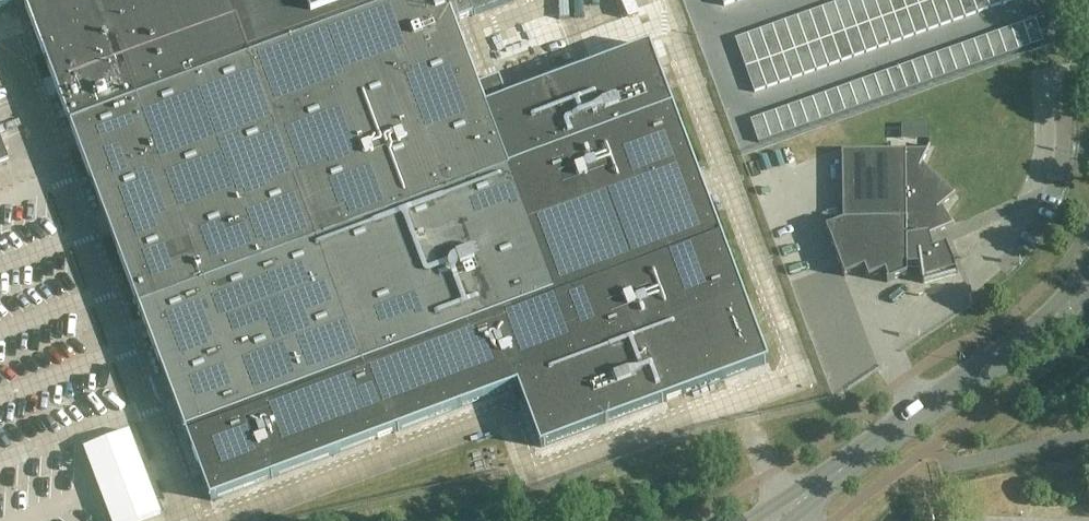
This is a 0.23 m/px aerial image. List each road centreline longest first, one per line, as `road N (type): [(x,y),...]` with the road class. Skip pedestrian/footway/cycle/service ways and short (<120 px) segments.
road 1 (primary): [(795,503),(1040,327),(1088,279)]

